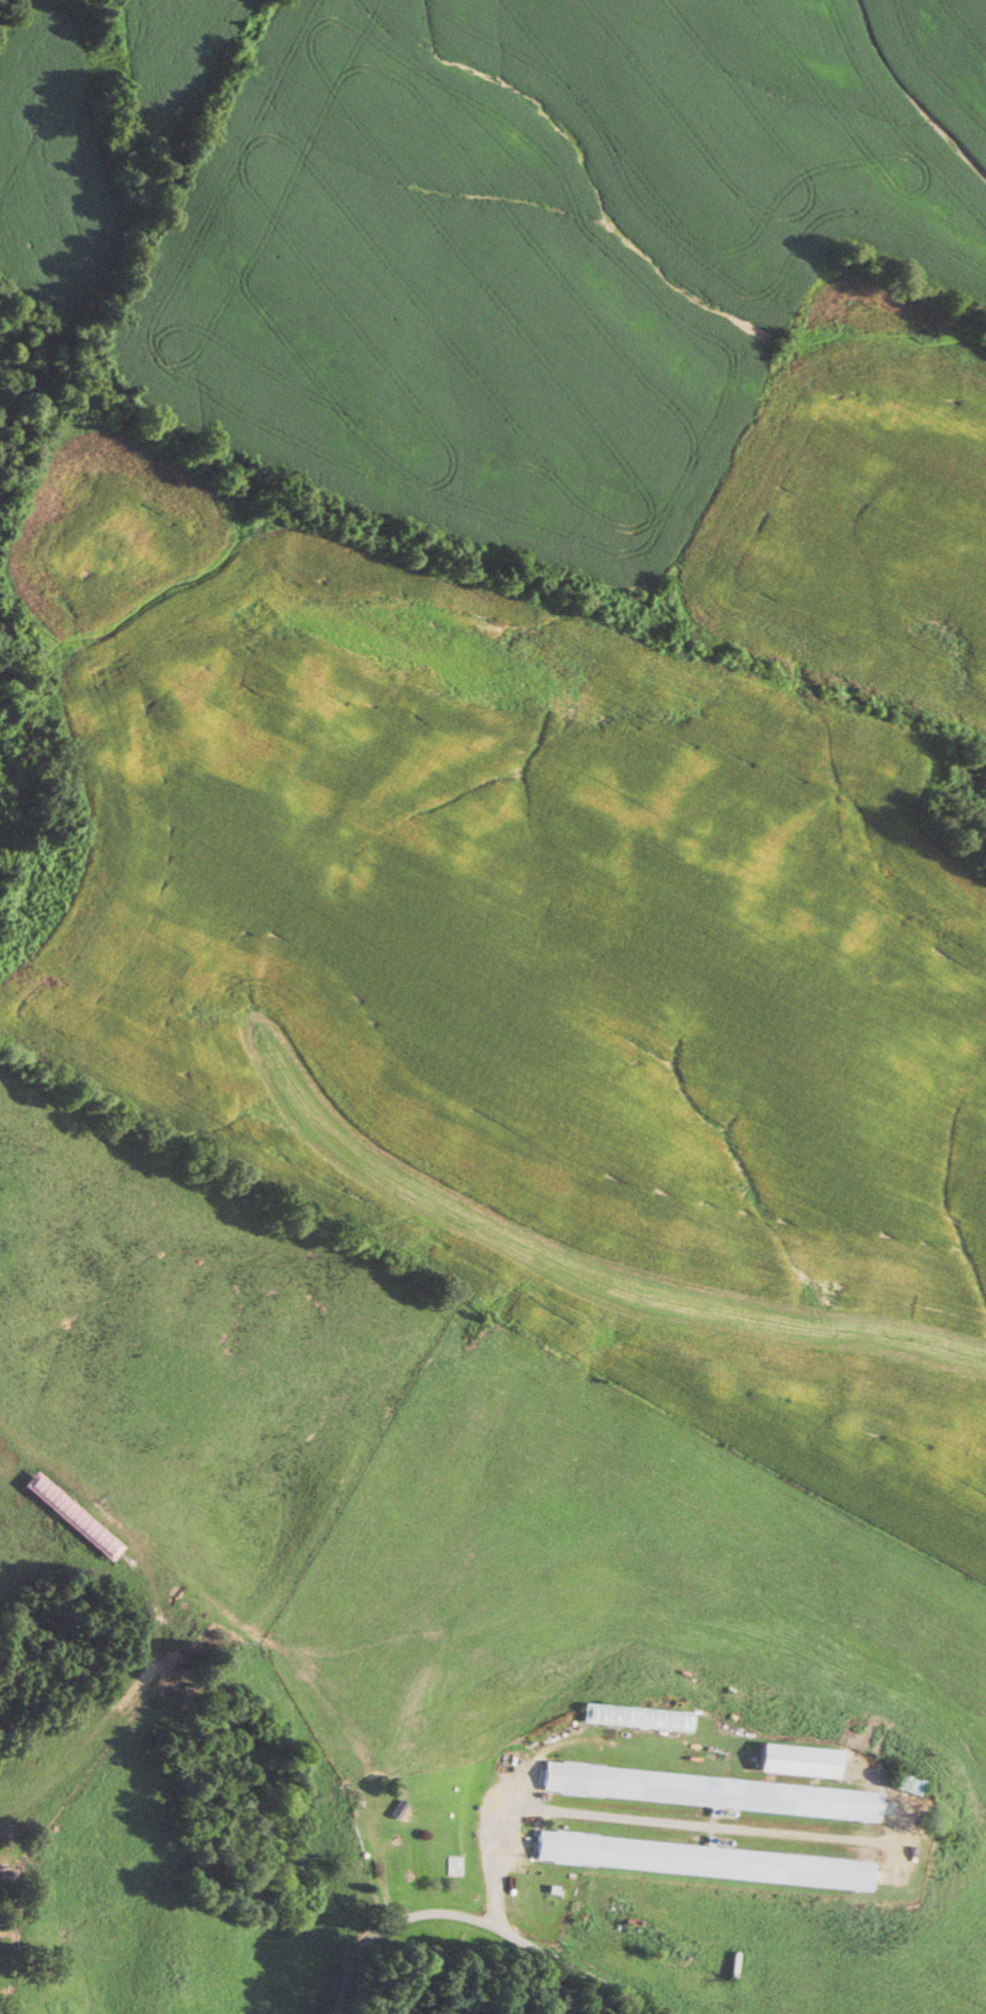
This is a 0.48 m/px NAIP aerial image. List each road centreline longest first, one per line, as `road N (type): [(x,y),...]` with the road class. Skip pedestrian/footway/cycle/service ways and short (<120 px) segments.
road 1 (residential): [(661,2013),(507,1930),(439,1913),(399,1920),(378,1936),(349,1976),(345,2013)]

